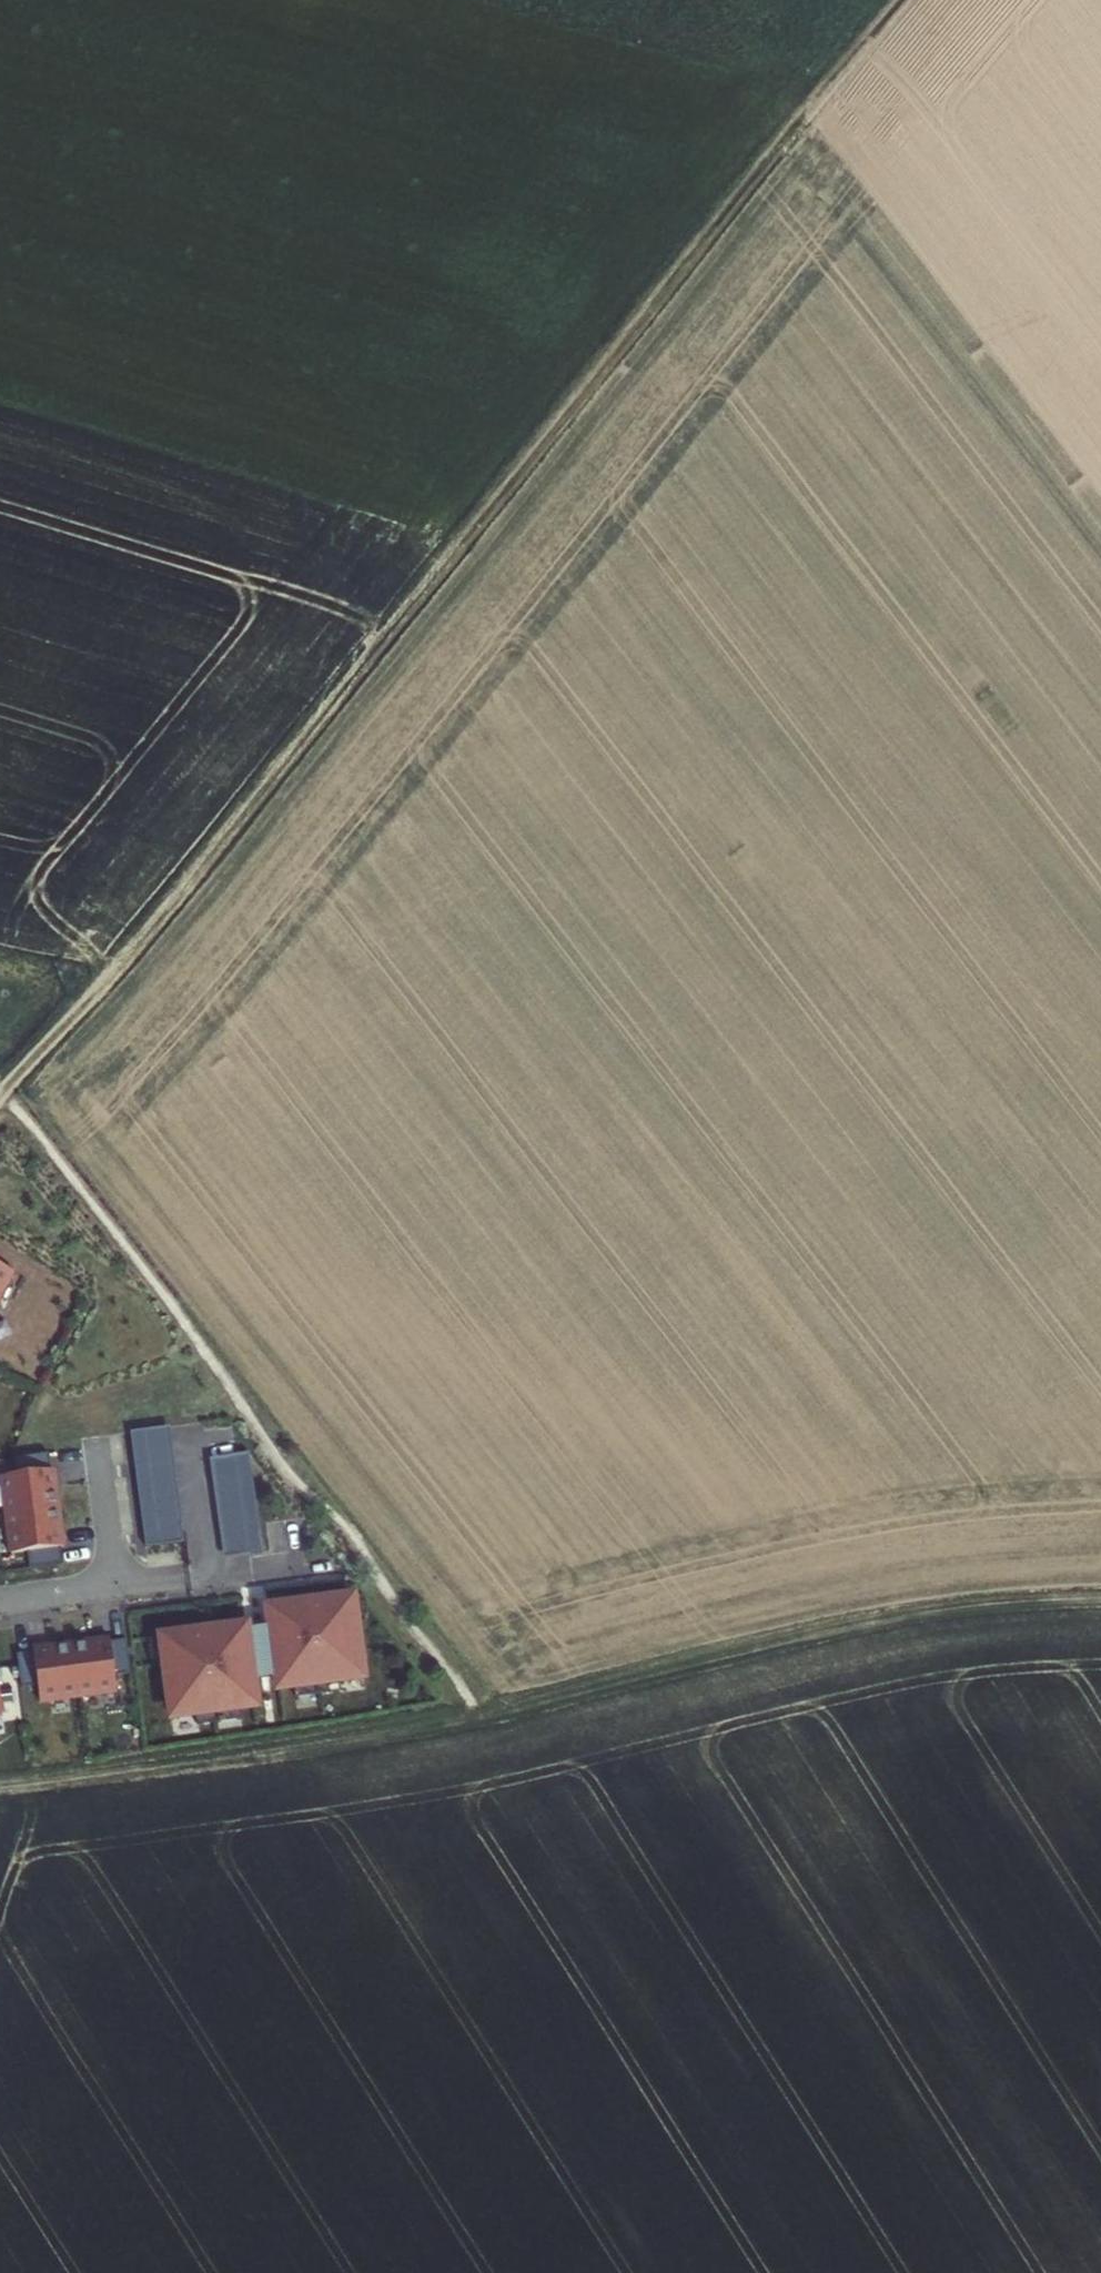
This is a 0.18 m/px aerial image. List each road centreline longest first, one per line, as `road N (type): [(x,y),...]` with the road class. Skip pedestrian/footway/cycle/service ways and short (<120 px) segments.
road 1 (track): [(0,1093),(433,589),(589,374),(898,0)]
road 2 (track): [(1100,1599),(952,1604),(273,1745),(0,1787)]

